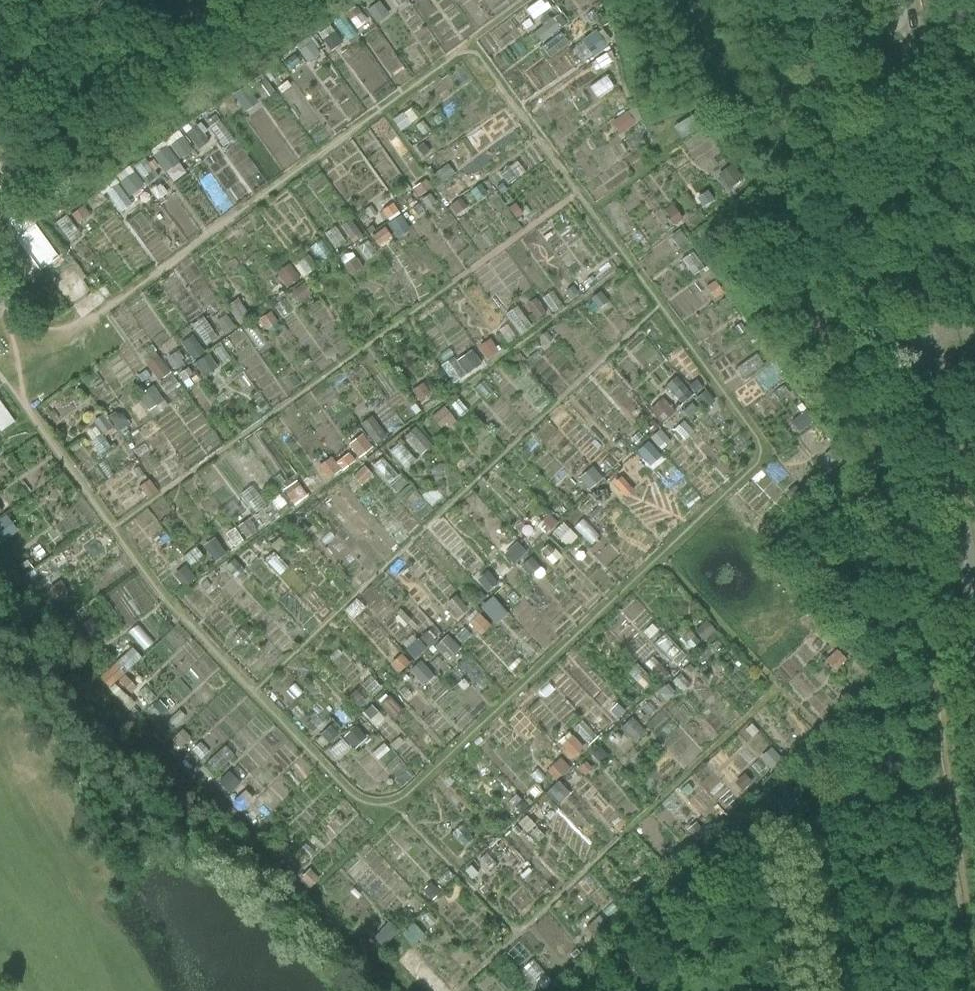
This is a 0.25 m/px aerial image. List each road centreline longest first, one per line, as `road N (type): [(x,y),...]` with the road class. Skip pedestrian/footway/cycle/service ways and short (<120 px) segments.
road 1 (unclassified): [(855,0),(974,613)]
road 2 (track): [(776,87),(805,198),(821,325),(881,459),(877,511),(919,593)]
road 3 (track): [(969,583),(919,593),(920,628),(974,959)]
road 4 (track): [(687,0),(727,53),(776,87),(868,69)]
road 5 (track): [(943,786),(840,804),(767,828)]

